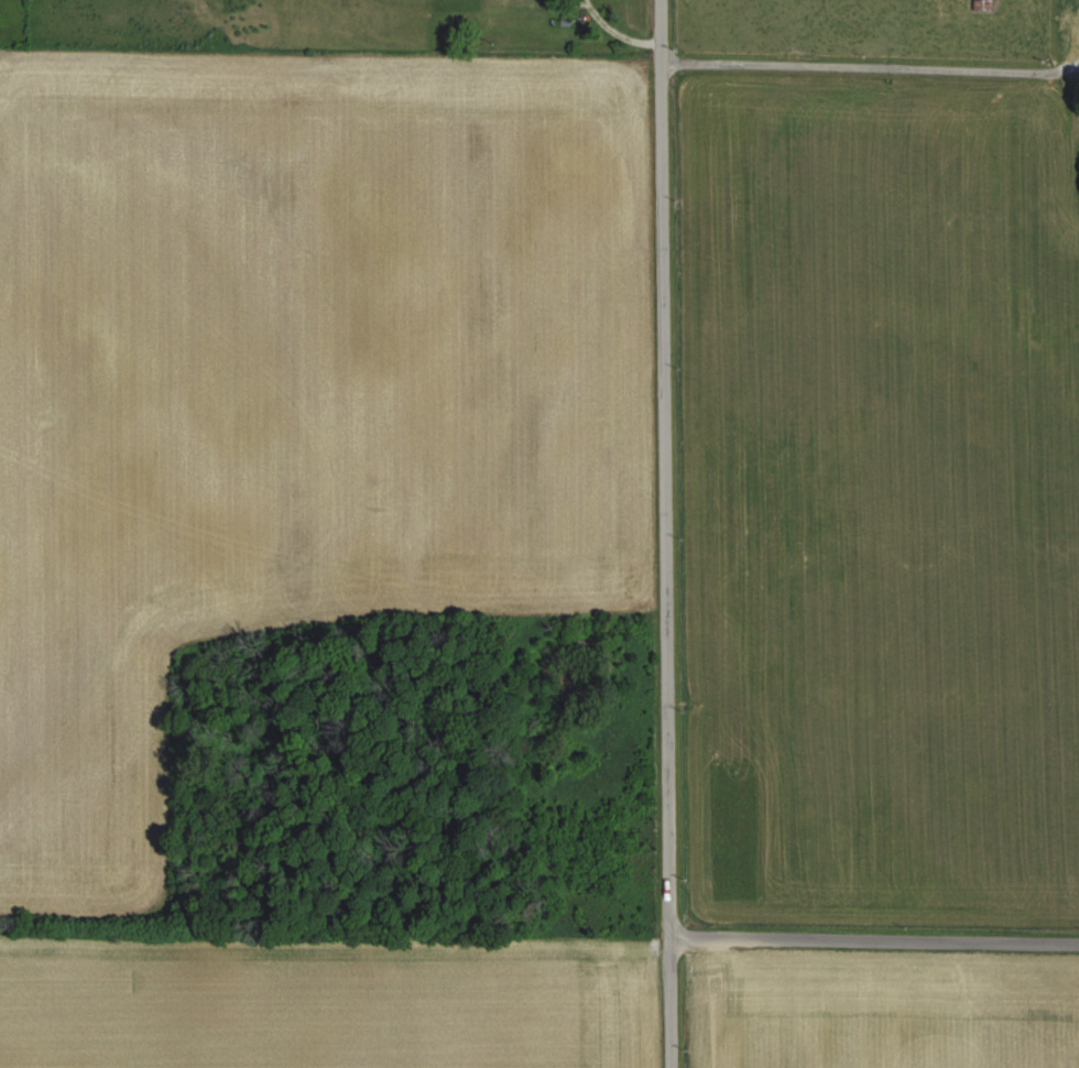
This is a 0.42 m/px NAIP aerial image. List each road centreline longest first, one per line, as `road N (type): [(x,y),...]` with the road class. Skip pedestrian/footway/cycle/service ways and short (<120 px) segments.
road 1 (residential): [(672,1067),(660,0)]
road 2 (residential): [(1078,945),(669,938)]

